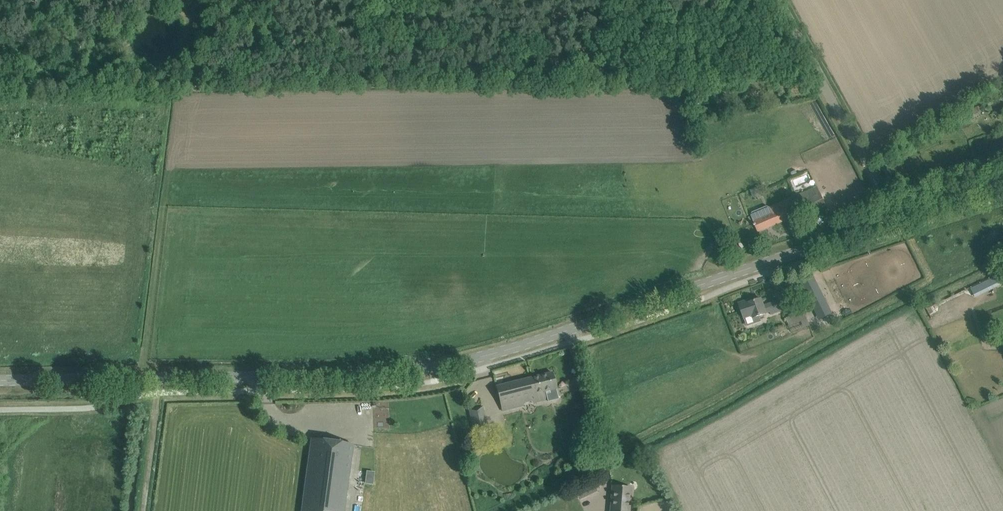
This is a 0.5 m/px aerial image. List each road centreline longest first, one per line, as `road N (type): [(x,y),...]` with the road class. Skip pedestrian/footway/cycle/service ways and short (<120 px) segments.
road 1 (tertiary): [(0,380),(418,370),(482,358),(898,221)]
road 2 (unclassified): [(898,221),(779,0)]
road 3 (track): [(141,510),(155,378)]

